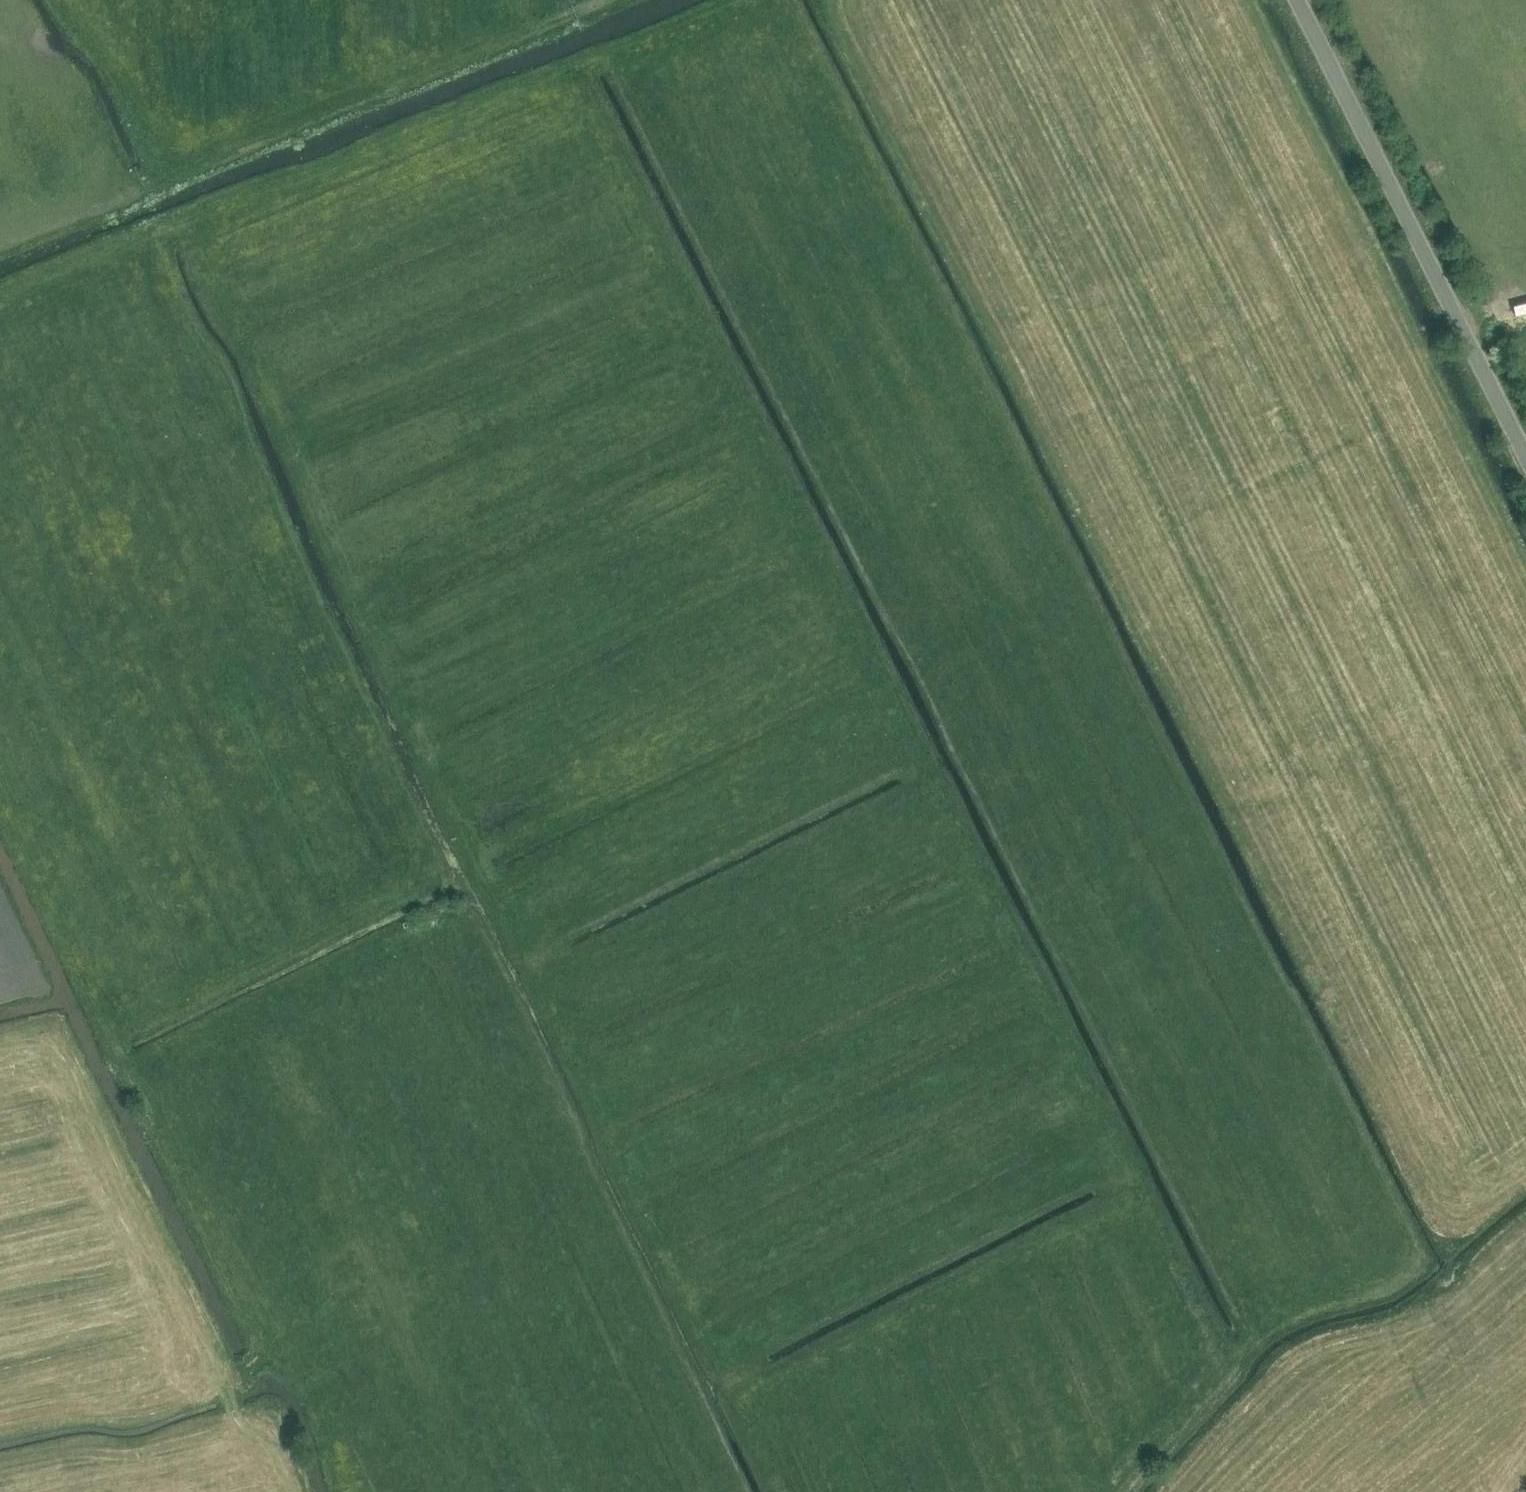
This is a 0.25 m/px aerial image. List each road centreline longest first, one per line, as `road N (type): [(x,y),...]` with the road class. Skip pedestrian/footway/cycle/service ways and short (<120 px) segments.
road 1 (unclassified): [(1525,517),(1277,0)]

